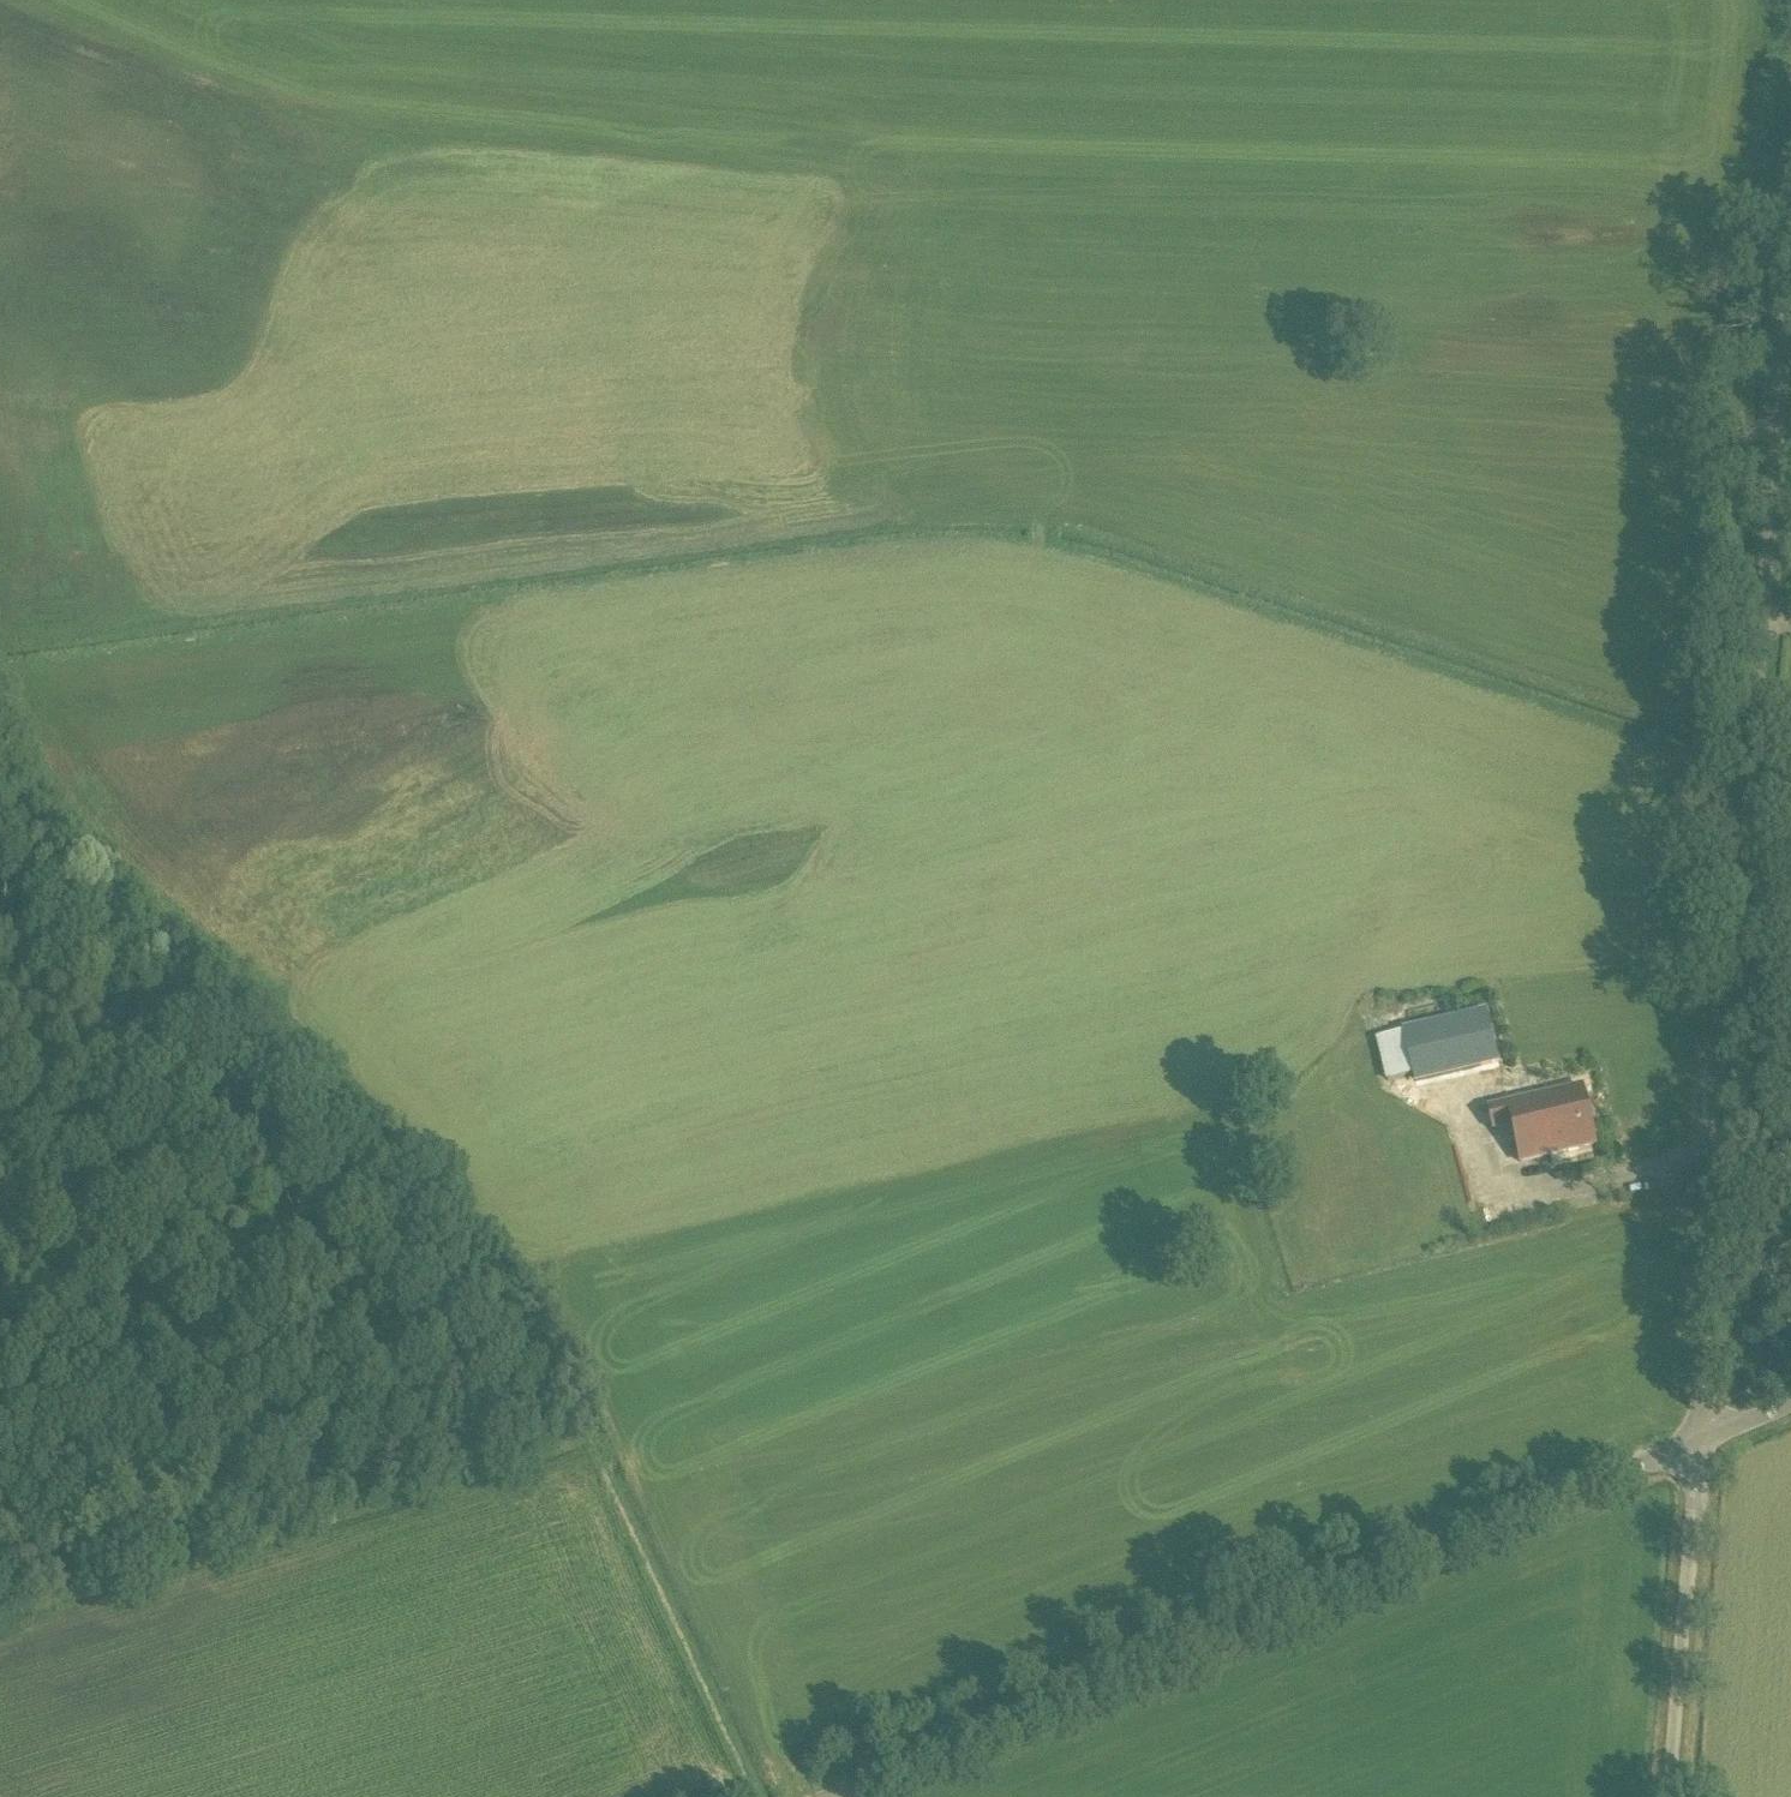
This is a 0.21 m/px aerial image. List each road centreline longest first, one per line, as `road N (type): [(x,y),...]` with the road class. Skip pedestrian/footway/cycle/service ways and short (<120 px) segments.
road 1 (unclassified): [(1695,1445),(1790,227)]
road 2 (unclassified): [(816,1796),(1695,1445)]
road 3 (unclassified): [(1669,1796),(1695,1445)]

